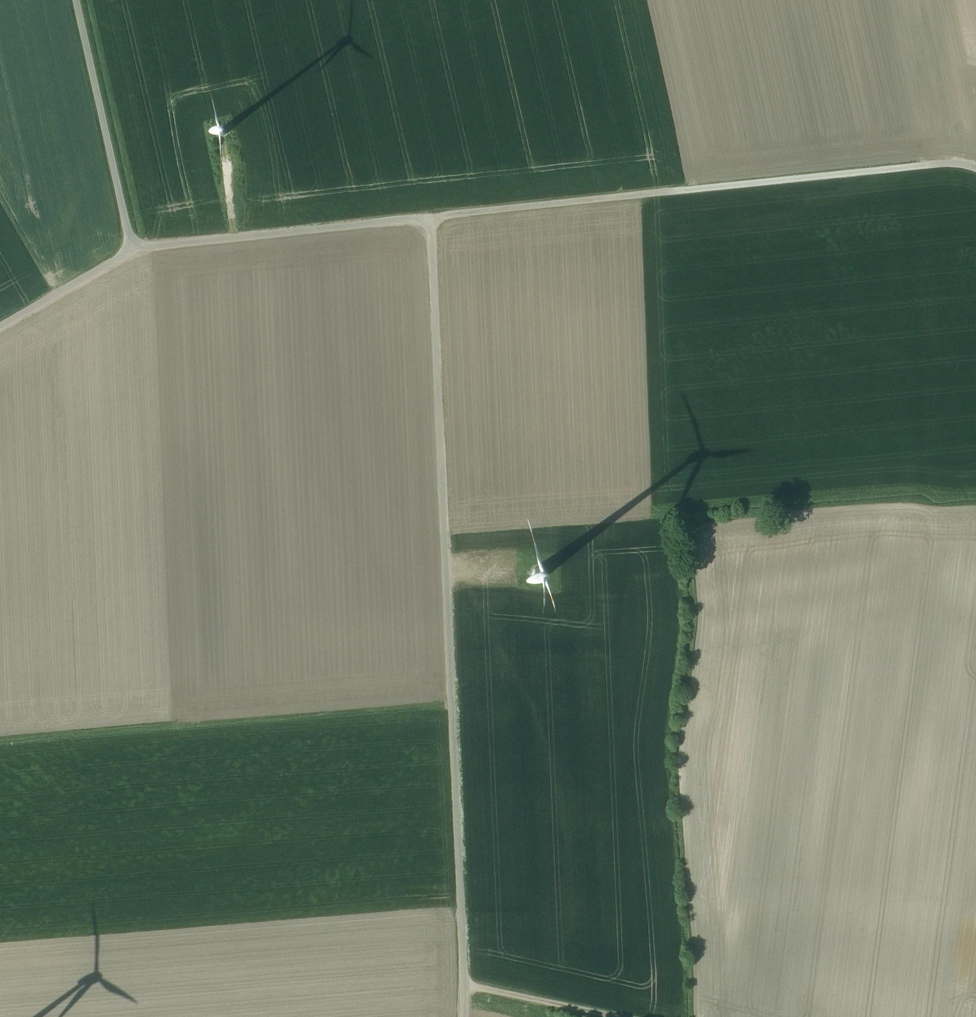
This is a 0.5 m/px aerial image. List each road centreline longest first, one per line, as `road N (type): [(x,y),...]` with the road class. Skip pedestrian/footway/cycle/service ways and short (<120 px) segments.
road 1 (unclassified): [(466,1016),(431,218)]
road 2 (unclassified): [(134,250),(431,218)]
road 3 (unclassified): [(77,0),(134,250)]
road 4 (unclassified): [(0,326),(134,250)]

